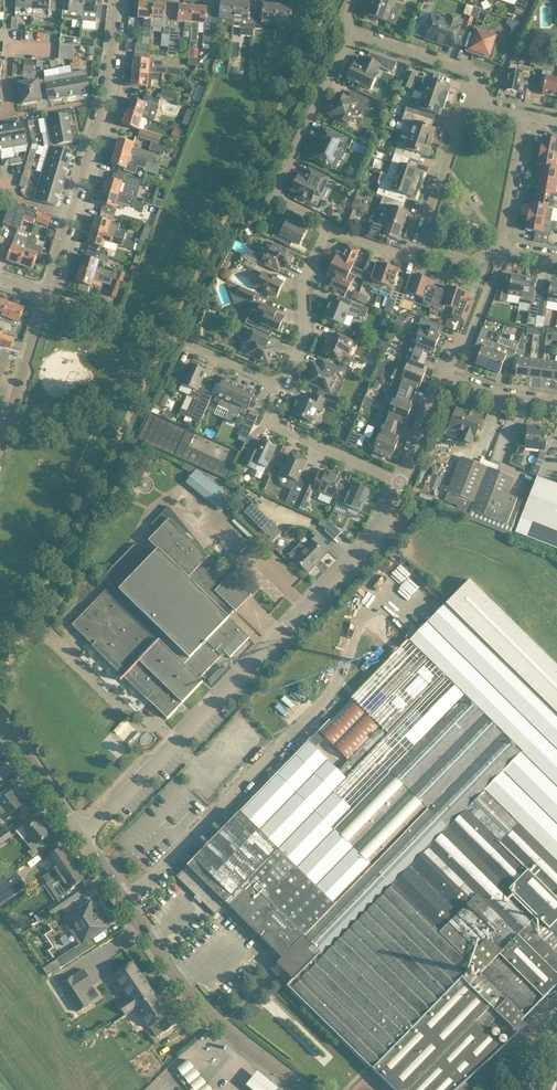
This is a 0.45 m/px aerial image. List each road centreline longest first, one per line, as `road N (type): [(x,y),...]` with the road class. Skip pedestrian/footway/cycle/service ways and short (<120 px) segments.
road 1 (unclassified): [(82,839),(171,754),(374,532),(400,478)]
road 2 (unclassified): [(400,478),(271,422),(303,335),(302,282),(327,230)]
road 3 (unclassified): [(299,1089),(166,968),(82,839)]
road 4 (unclassified): [(41,295),(107,99),(118,0)]
road 5 (unclassified): [(327,230),(275,191),(352,32)]
road 6 (unclassified): [(400,478),(429,402),(448,384),(556,409)]
road 7 (unclassified): [(413,249),(460,117),(481,104)]
road 8 (unclassified): [(352,32),(461,72),(481,104)]
road 9 (unclassified): [(495,252),(520,111)]
road 10 (unclassified): [(82,839),(0,724)]
road 11 (unclassified): [(41,295),(0,422)]

